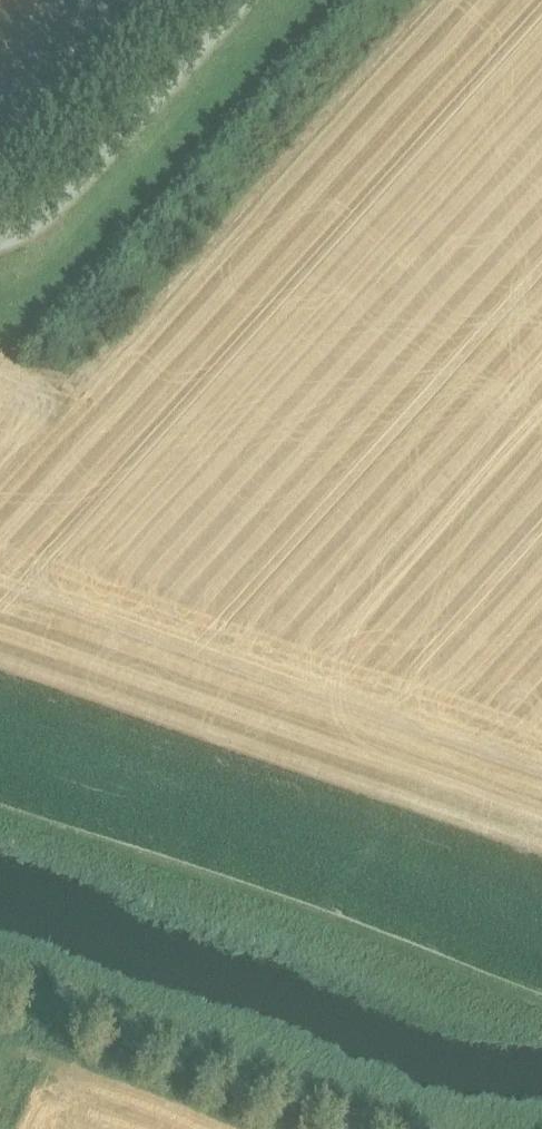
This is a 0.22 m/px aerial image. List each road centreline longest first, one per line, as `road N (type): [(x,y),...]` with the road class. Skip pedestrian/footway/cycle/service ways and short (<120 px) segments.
road 1 (unclassified): [(0,235),(64,216),(254,0)]

